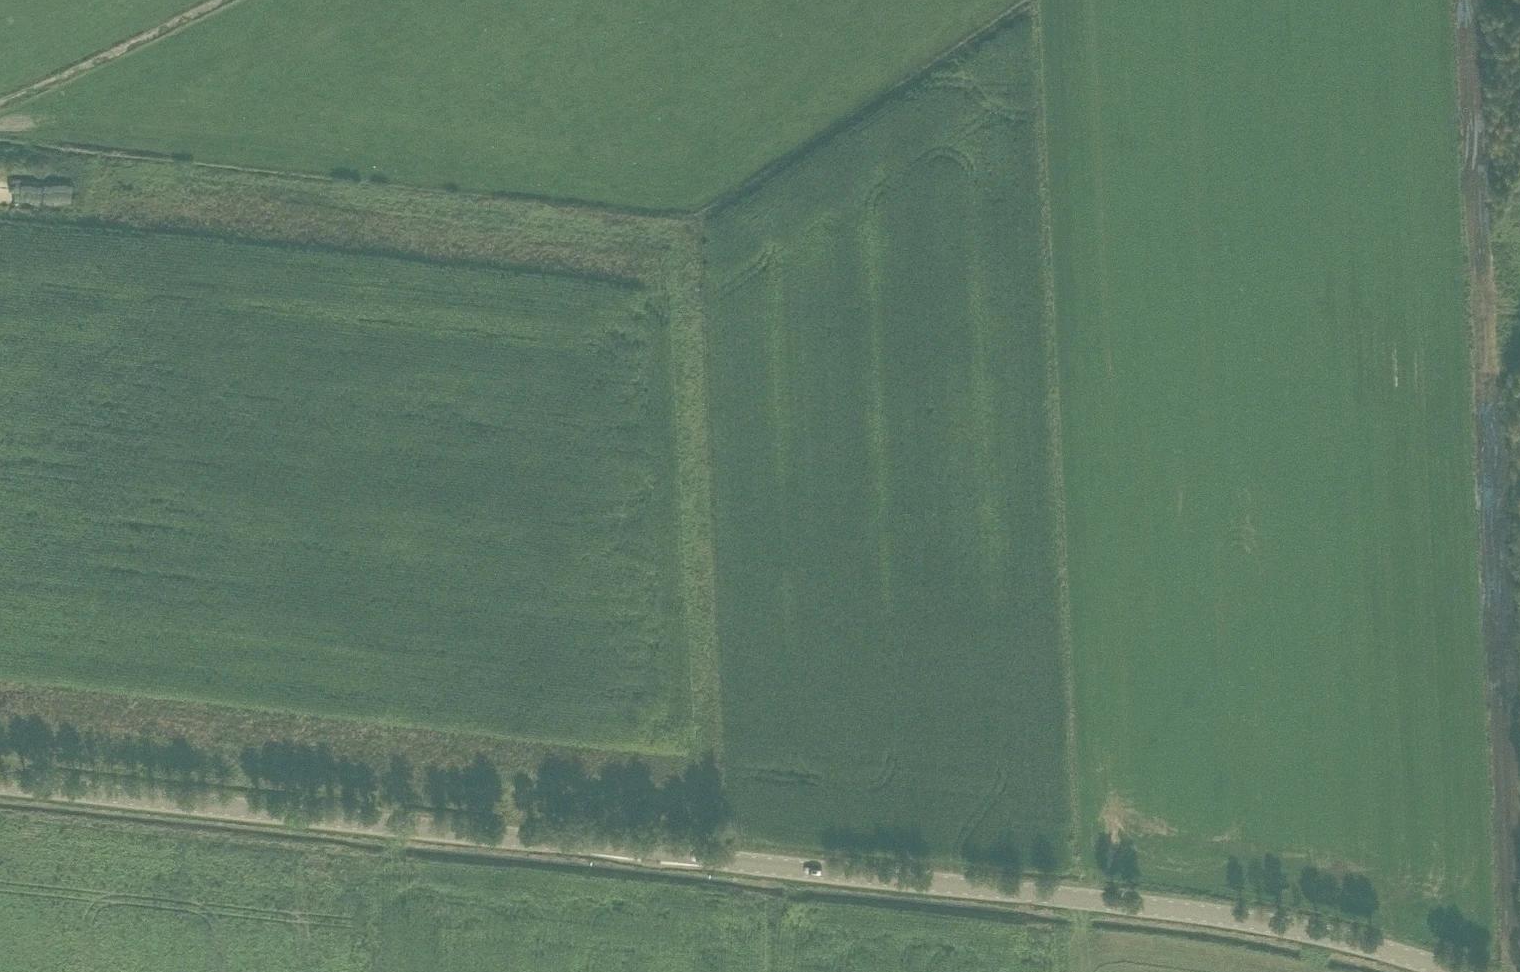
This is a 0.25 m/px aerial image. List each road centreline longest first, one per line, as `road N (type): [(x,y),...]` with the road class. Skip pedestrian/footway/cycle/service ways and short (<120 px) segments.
road 1 (unclassified): [(1462,971),(1383,946),(1166,904),(0,781)]

